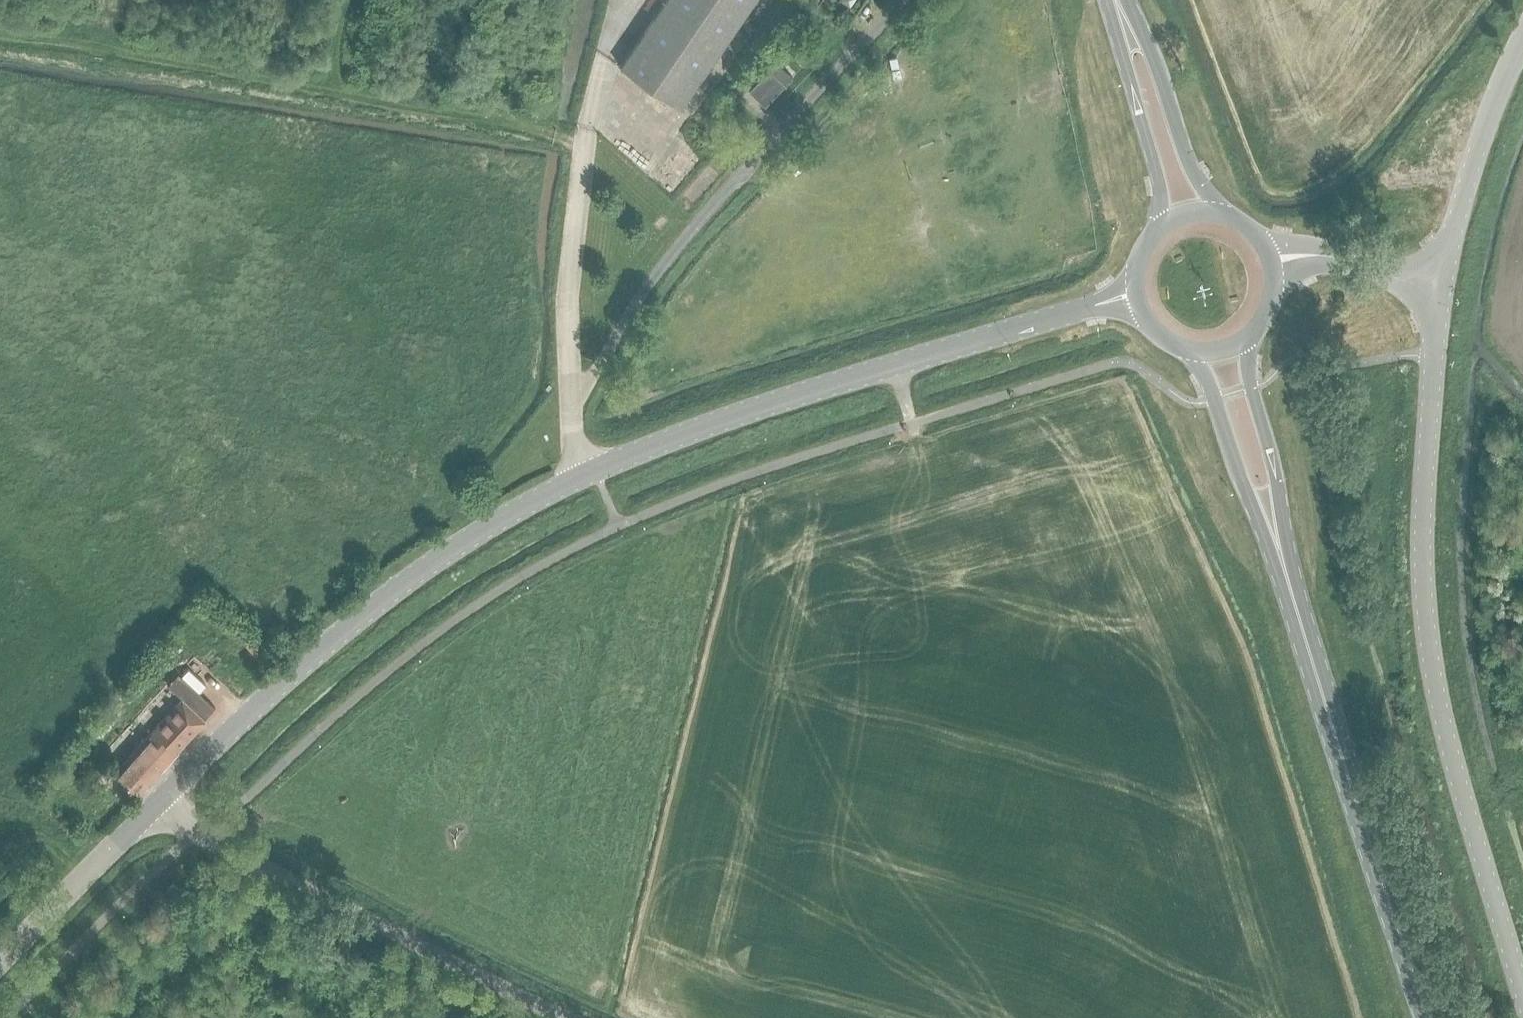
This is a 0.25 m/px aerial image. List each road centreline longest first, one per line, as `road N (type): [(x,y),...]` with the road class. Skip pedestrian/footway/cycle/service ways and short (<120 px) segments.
road 1 (tertiary): [(1522,996),(1442,728),(1426,633),(1424,502),(1442,290)]
road 2 (unclassified): [(596,469),(581,458),(570,405),(662,262),(900,0)]
road 3 (secondary): [(596,469),(1135,292)]
road 4 (secondary): [(164,796),(275,689),(430,565),(596,469)]
road 5 (unclassified): [(587,1017),(504,987),(203,833),(164,796)]
road 6 (primary): [(1426,1017),(1290,591)]
road 7 (primary): [(1194,349),(1290,591)]
road 8 (primary): [(1290,591),(1245,335)]
road 9 (unclassified): [(1442,290),(1482,144),(1522,50)]
road 10 (primary): [(1227,216),(1188,166),(1126,0)]
road 11 (primary): [(1104,0),(1160,189),(1162,226)]
road 12 (secondary): [(0,963),(164,796)]
road 13 (tertiary): [(1442,290),(1336,258),(1270,263)]

